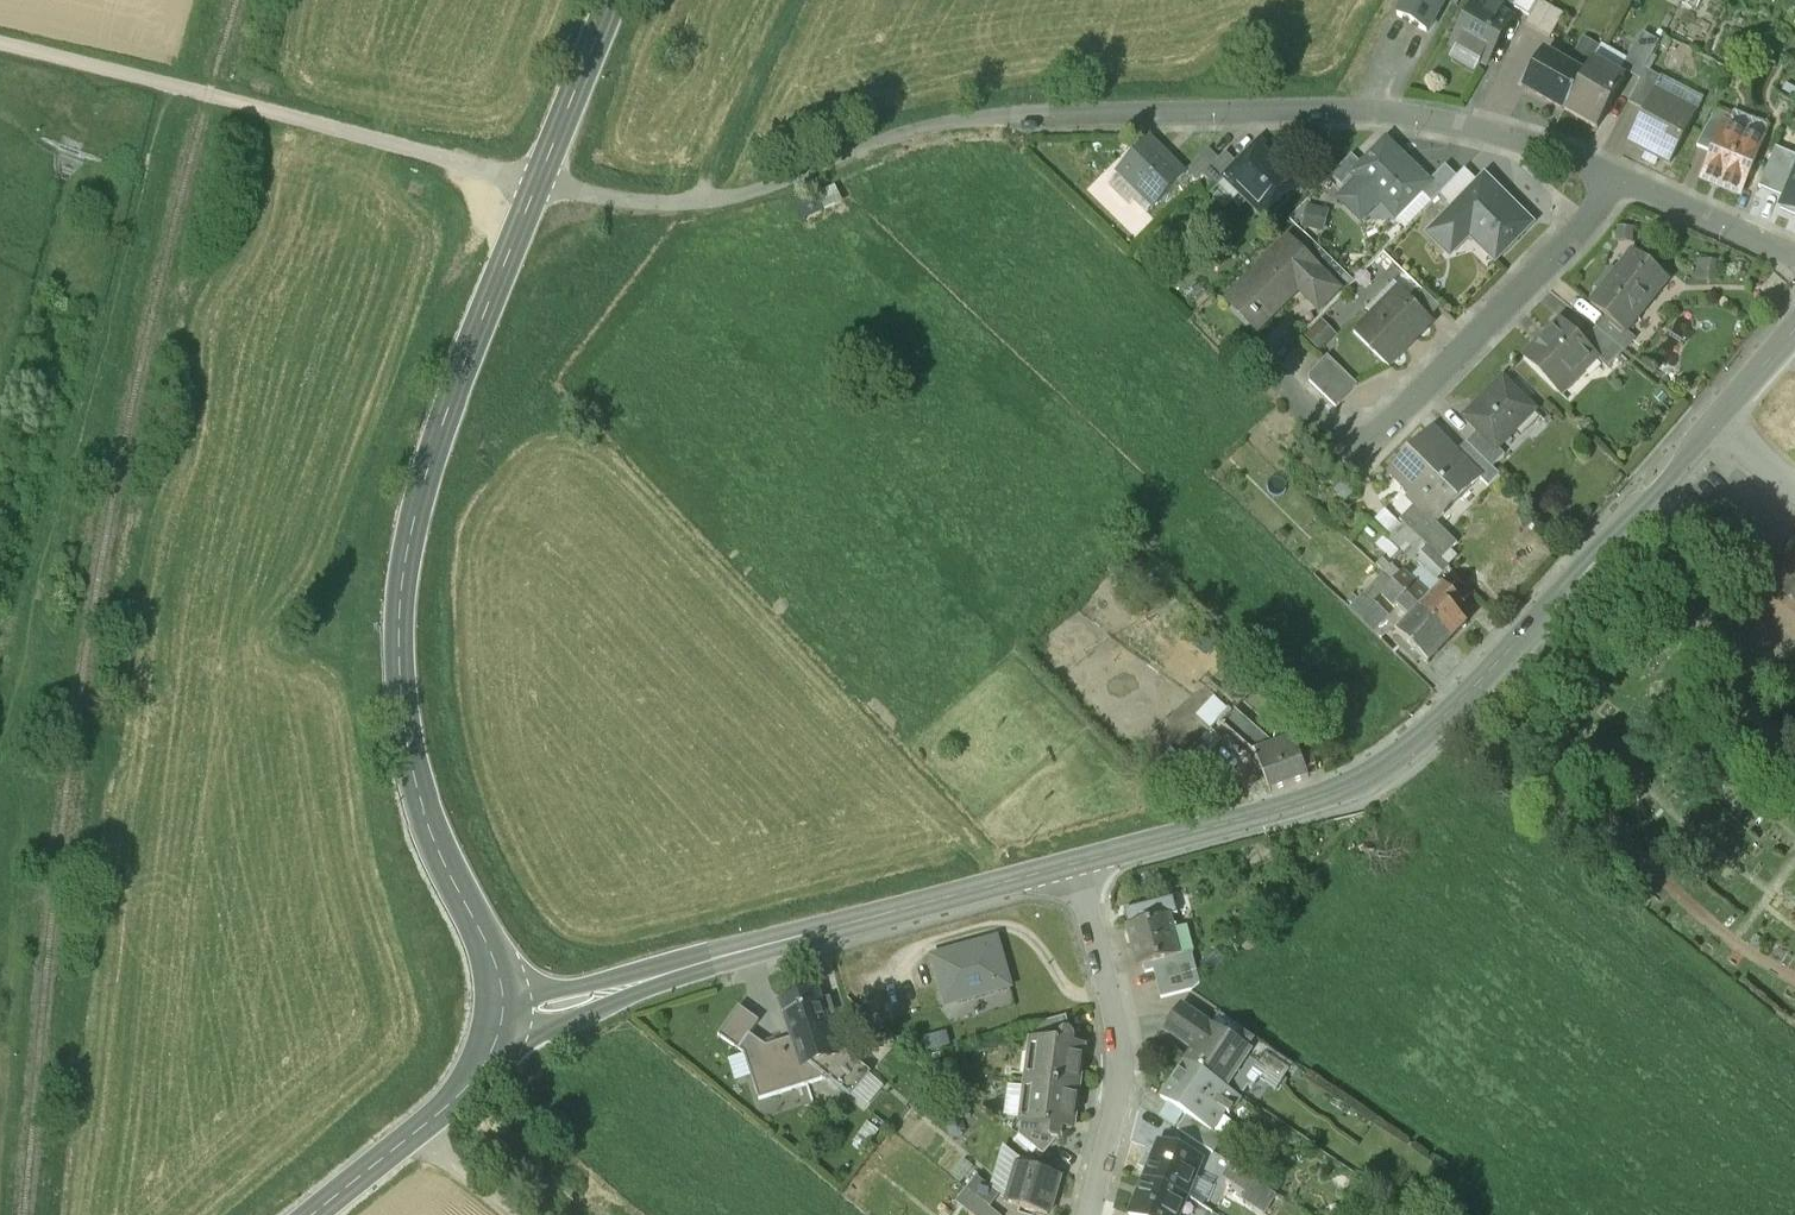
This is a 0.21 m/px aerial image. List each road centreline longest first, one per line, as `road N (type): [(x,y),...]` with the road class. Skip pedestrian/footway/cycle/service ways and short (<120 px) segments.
road 1 (tertiary): [(611,0),(425,471),(404,559),(396,650),(404,740),(424,824),(454,916),(523,1051)]
road 2 (secondary): [(1087,863),(1368,782),(1432,736),(1794,328)]
road 3 (residential): [(1616,182),(1484,130),(1364,112),(1026,118)]
road 4 (secondary): [(523,1051),(581,1010),(644,981),(1087,863)]
road 5 (track): [(533,189),(383,141),(0,48)]
road 6 (residential): [(1616,182),(1361,459)]
road 7 (residential): [(1087,863),(1091,931),(1120,1062),(1087,1214)]
road 8 (track): [(363,500),(441,290),(497,177)]
road 9 (secondary): [(312,1214),(523,1051)]
road 10 (track): [(698,206),(703,179),(793,0)]
road 11 (residential): [(1794,258),(1616,182)]
road 12 (track): [(411,1136),(507,1214)]

